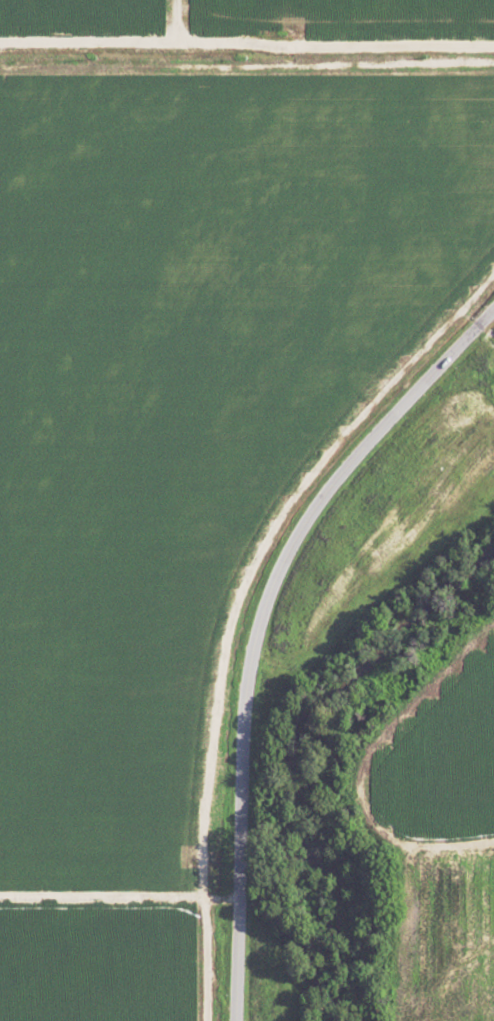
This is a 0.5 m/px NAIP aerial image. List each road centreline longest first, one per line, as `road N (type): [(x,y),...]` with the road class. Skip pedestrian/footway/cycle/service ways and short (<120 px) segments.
road 1 (residential): [(493,309),(310,515),(261,614),(246,715),(235,1020)]
road 2 (residential): [(0,50),(493,52)]

